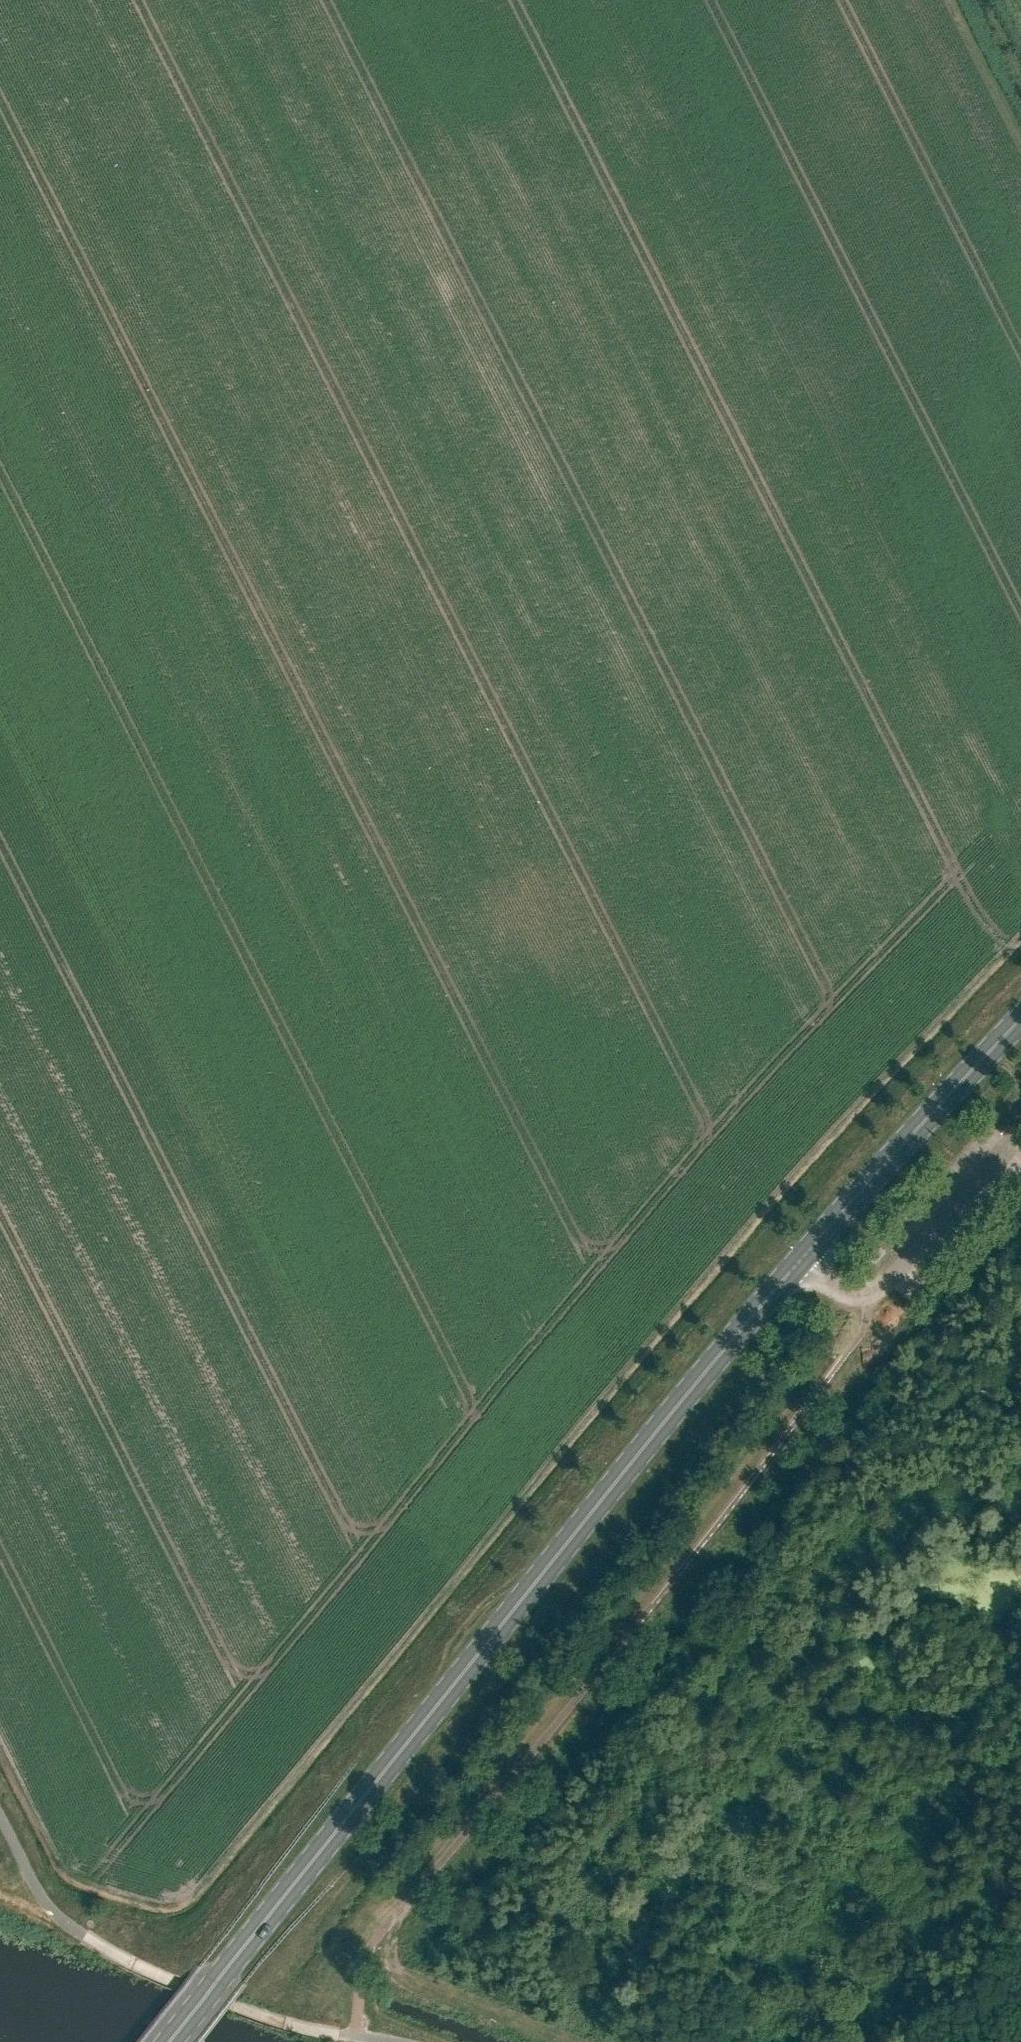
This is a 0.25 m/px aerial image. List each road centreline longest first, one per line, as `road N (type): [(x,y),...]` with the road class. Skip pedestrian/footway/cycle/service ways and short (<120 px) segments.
road 1 (primary): [(168,2041),(738,1334),(1020,1020)]

